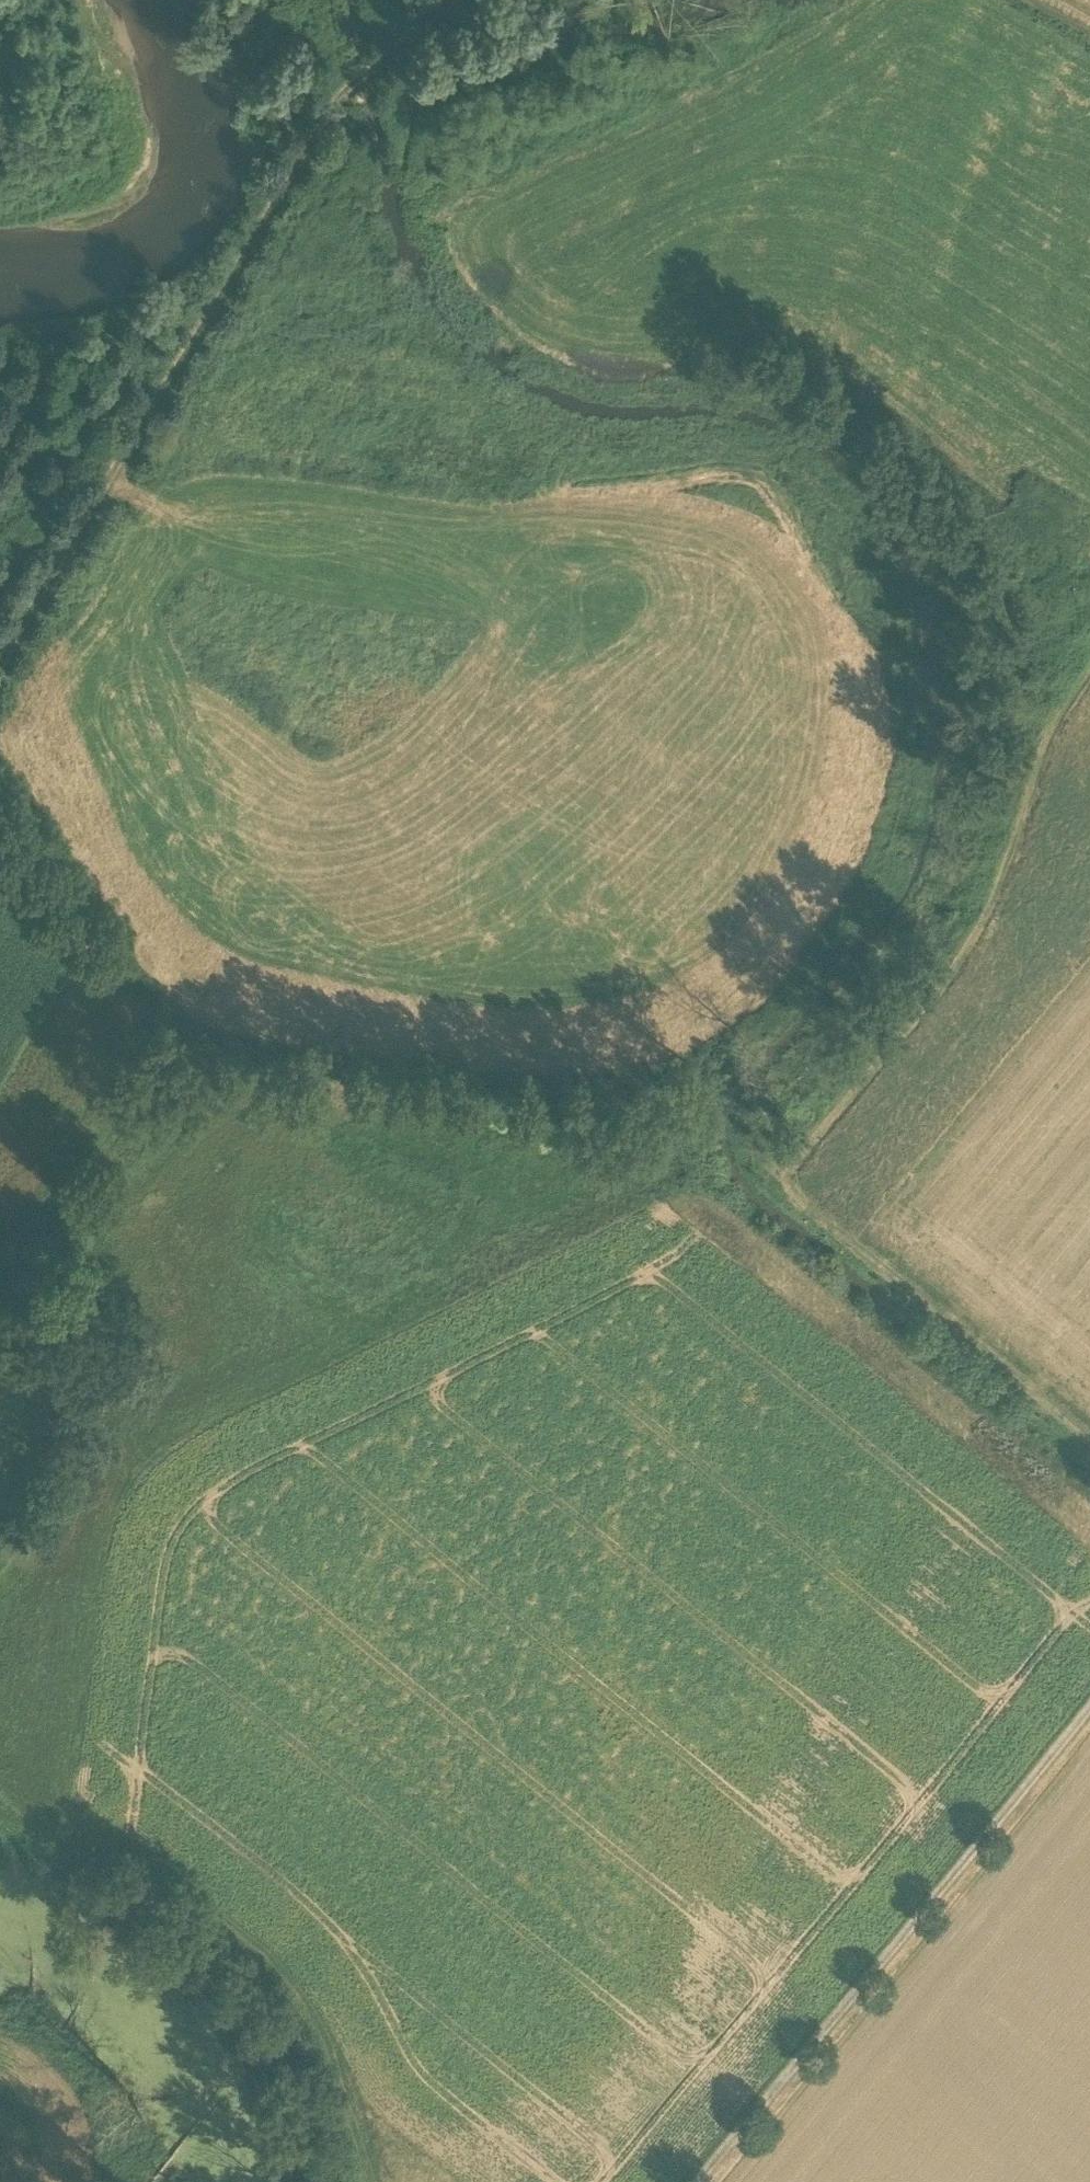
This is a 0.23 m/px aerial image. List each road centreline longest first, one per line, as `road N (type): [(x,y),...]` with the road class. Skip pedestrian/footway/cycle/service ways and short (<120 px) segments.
road 1 (track): [(1089,620),(1028,692),(952,918),(922,976),(755,1161),(1089,1438)]
road 2 (track): [(0,654),(336,90),(448,0)]
road 3 (track): [(697,2181),(1089,1700)]

